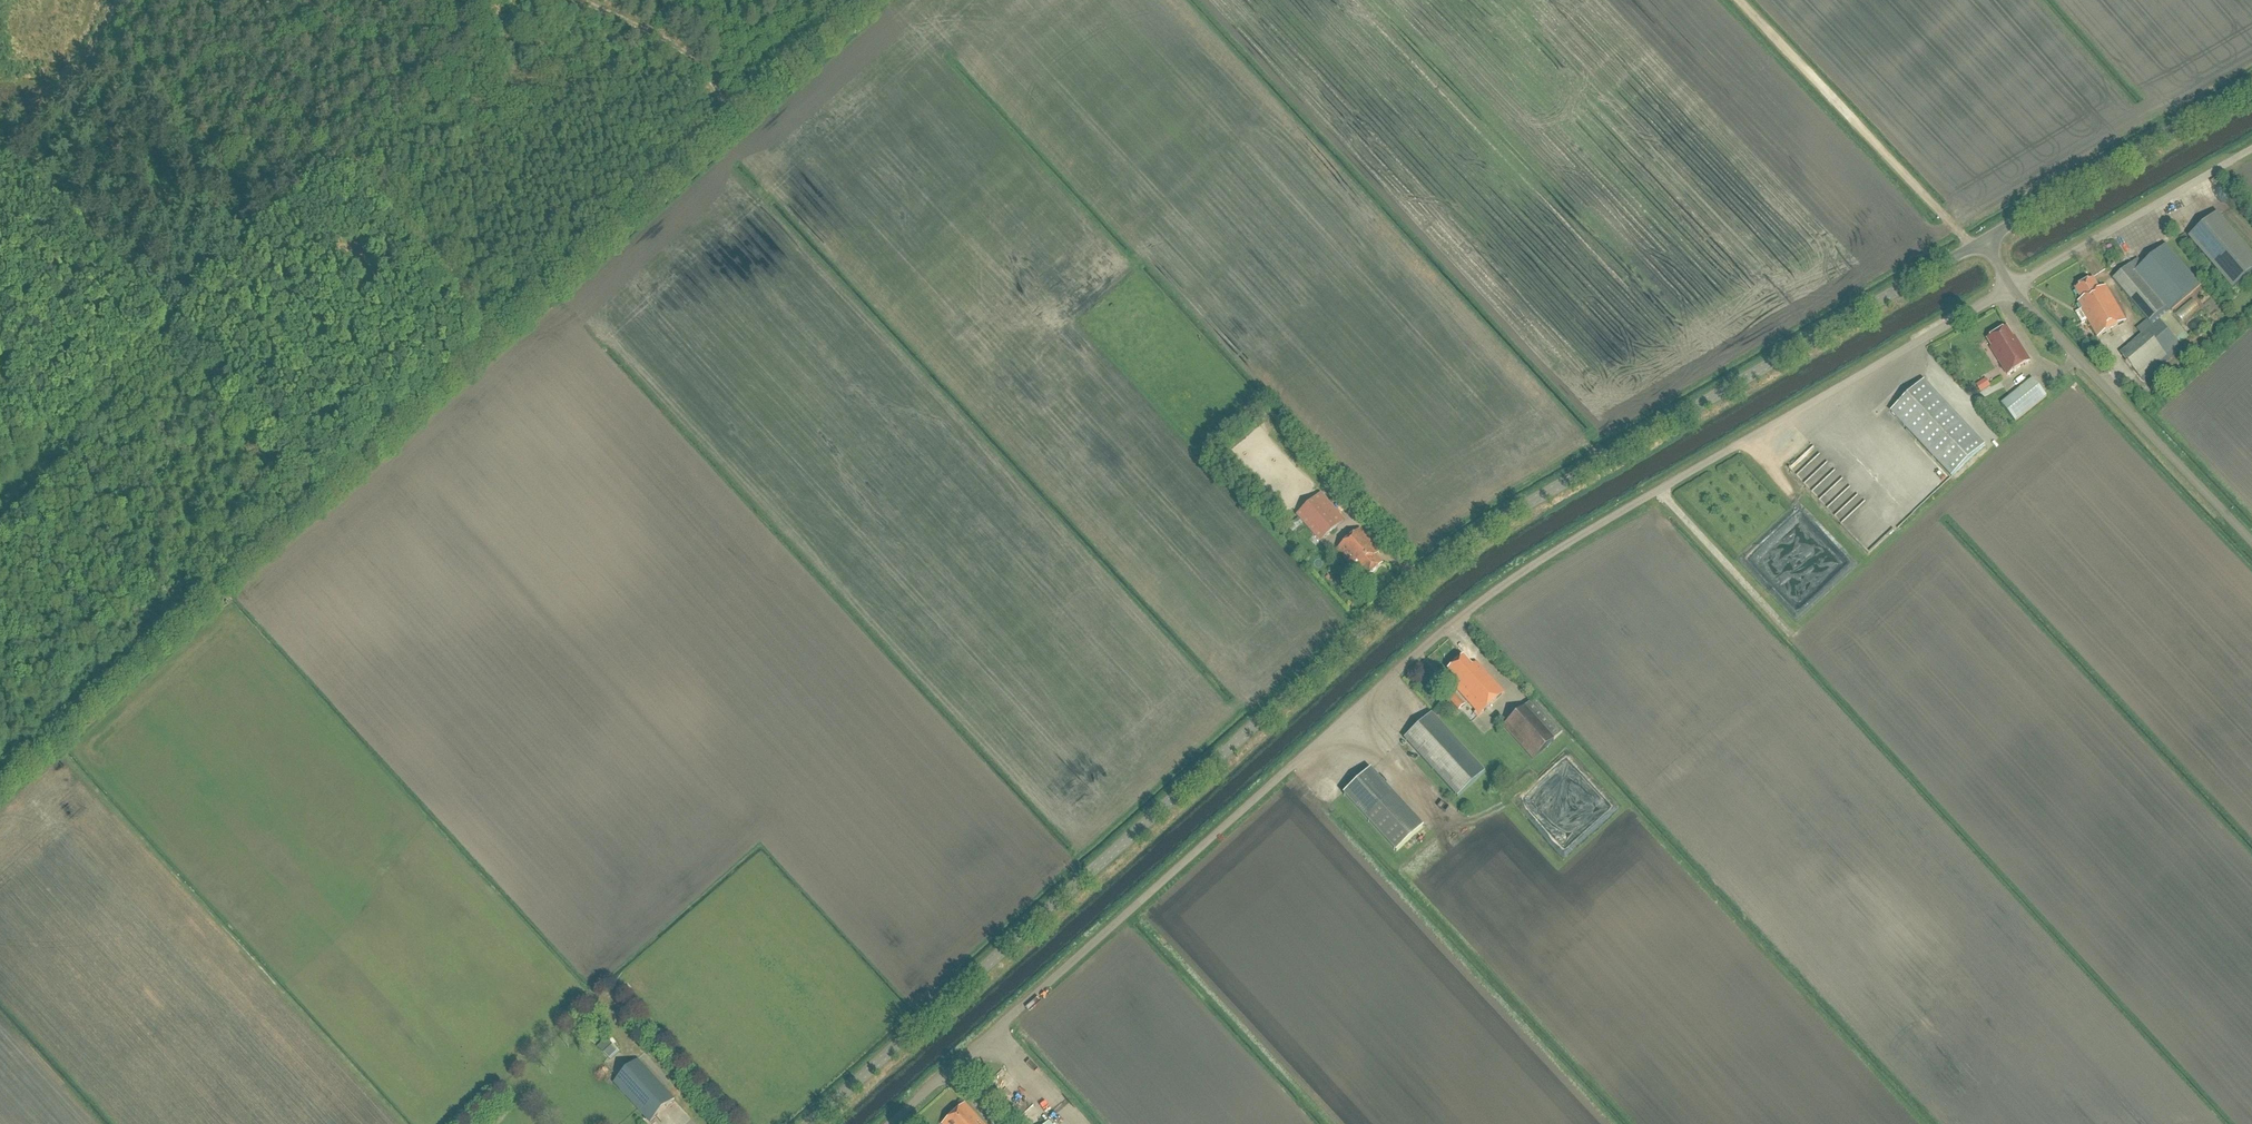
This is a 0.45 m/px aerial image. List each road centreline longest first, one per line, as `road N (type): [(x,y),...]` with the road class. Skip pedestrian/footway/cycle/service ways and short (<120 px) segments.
road 1 (tertiary): [(809,1123),(1462,547),(1983,241)]
road 2 (unclassified): [(889,1123),(1445,631),(1525,569),(2010,289)]
road 3 (track): [(0,783),(737,119)]
road 4 (track): [(569,0),(703,65),(737,119),(869,0)]
road 5 (unclassified): [(2251,542),(2010,289)]
road 6 (track): [(1739,0),(1974,246)]
road 7 (tertiary): [(1983,241),(2251,86)]
road 8 (unclassified): [(2010,289),(2251,150)]
road 9 (track): [(30,127),(93,55),(119,0)]

